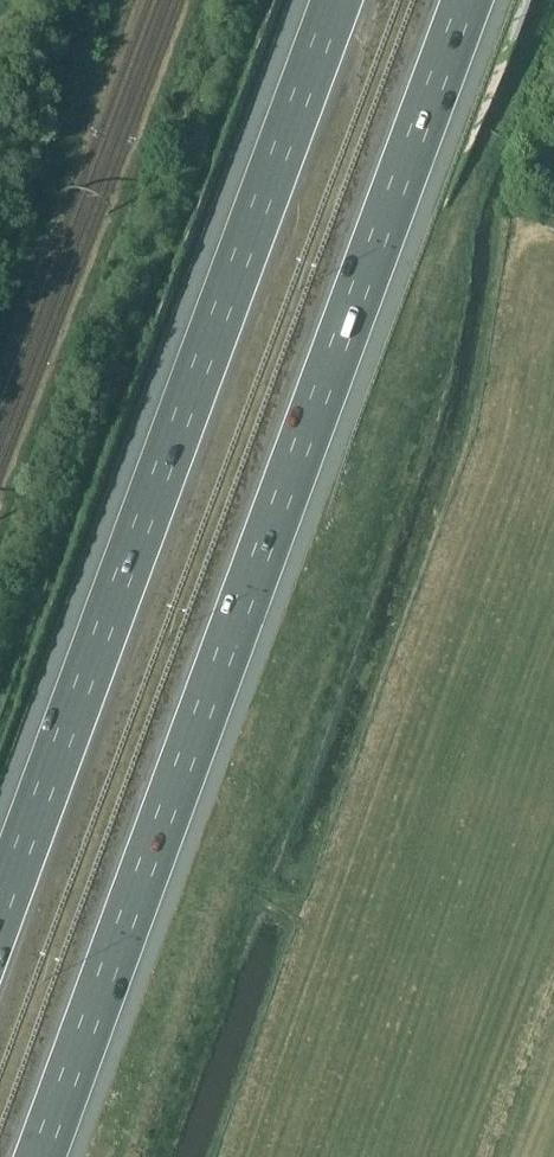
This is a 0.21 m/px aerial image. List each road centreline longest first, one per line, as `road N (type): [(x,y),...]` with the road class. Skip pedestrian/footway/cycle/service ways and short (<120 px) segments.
road 1 (motorway): [(43,1156),(470,0)]
road 2 (motorway): [(338,0),(0,912)]

